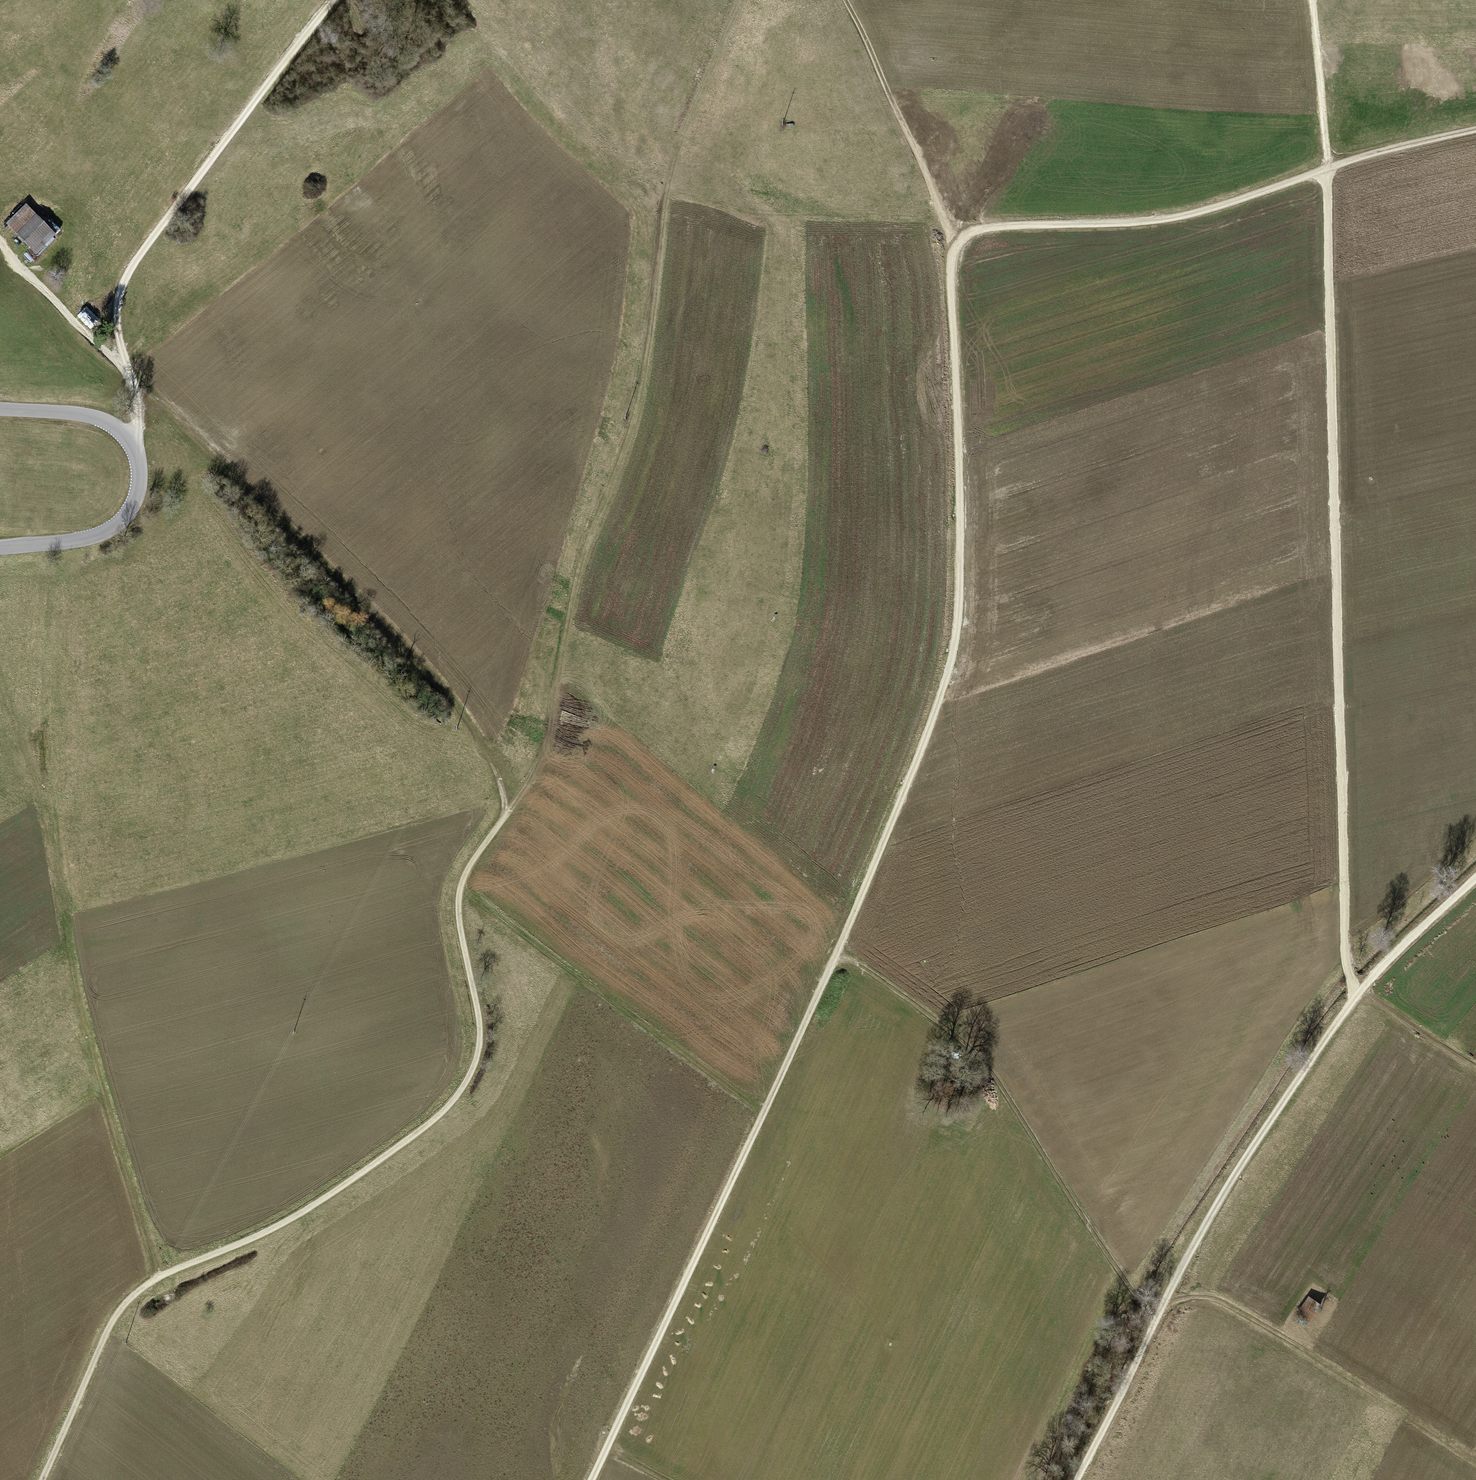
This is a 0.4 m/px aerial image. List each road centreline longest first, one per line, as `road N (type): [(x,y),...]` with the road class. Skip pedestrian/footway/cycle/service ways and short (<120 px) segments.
road 1 (track): [(131,377),(450,693),(501,780),(505,815),(468,866),(458,903),(480,1030),(461,1091),(309,1208),(137,1291),(110,1325),(42,1479)]
road 2 (track): [(592,1479),(836,956),(949,666),(959,592),(955,246)]
road 3 (track): [(1313,0),(1327,168),(1344,937),(1357,993)]
road 4 (track): [(1076,1479),(1238,1169),(1357,993),(1475,877)]
road 5 (track): [(955,246),(994,227),(1172,217),(1475,130)]
road 6 (track): [(333,0),(122,287),(117,308),(136,399),(133,443)]
road 7 (track): [(44,820),(97,1064),(160,1277)]
road 8 (track): [(463,881),(571,971),(765,1110)]
road 9 (track): [(1475,1461),(1227,1303),(1191,1296),(1161,1306)]
road 10 (tertiary): [(0,548),(76,541),(114,528),(134,506),(142,475),(133,443),(107,421),(0,410)]
road 11 (track): [(955,246),(846,0)]
road 12 (track): [(131,377),(0,240)]
road 13 (track): [(1361,989),(1475,1066)]

